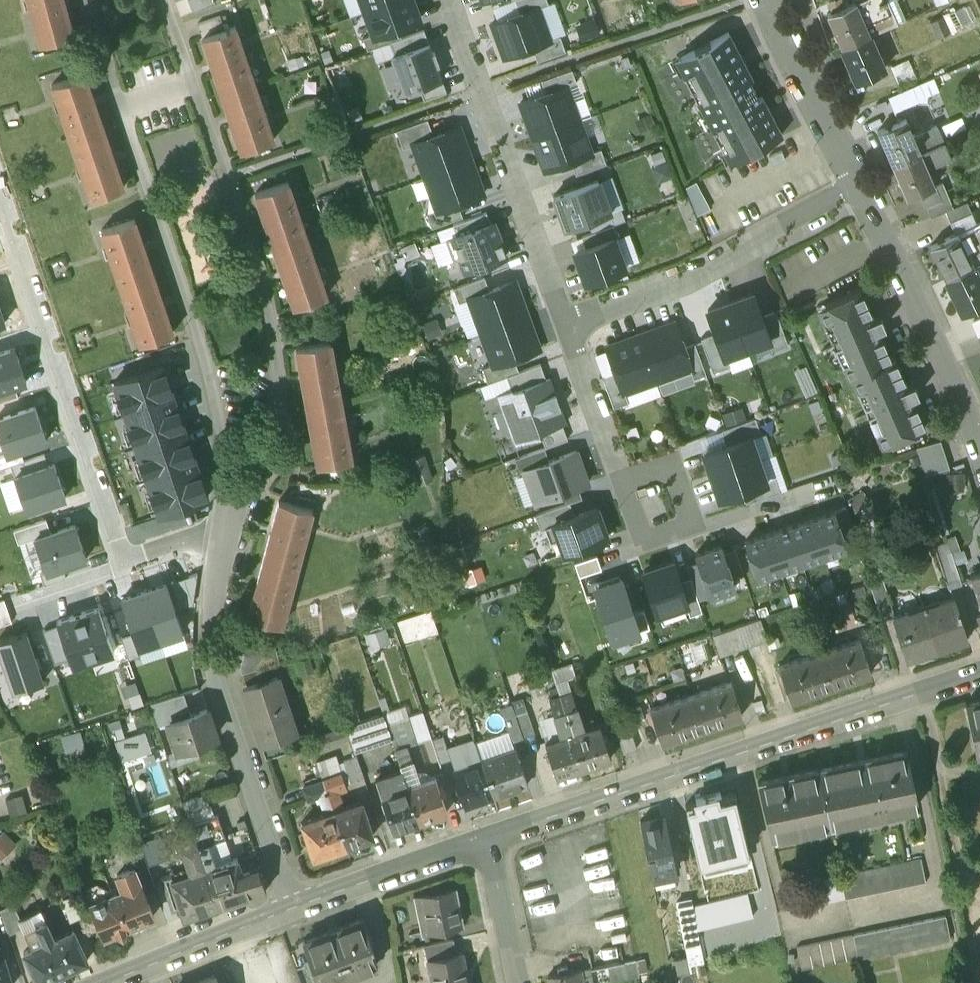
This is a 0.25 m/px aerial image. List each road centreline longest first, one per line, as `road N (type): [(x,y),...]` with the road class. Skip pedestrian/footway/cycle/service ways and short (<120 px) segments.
road 1 (residential): [(230,521),(279,424),(269,316),(161,0)]
road 2 (residential): [(84,0),(207,359),(230,521)]
road 3 (residential): [(979,670),(486,836)]
road 4 (residential): [(0,197),(123,562),(198,536),(222,546)]
road 5 (residential): [(292,906),(213,672),(212,591),(222,546)]
road 6 (residential): [(571,324),(449,0)]
road 7 (residential): [(859,184),(681,281),(571,324)]
road 8 (residential): [(979,440),(859,184)]
road 9 (residential): [(859,184),(761,0)]
road 10 (residential): [(486,836),(292,906)]
road 11 (residential): [(292,906),(105,982)]
road 12 (residential): [(623,479),(571,324)]
road 13 (residential): [(518,982),(486,836)]

